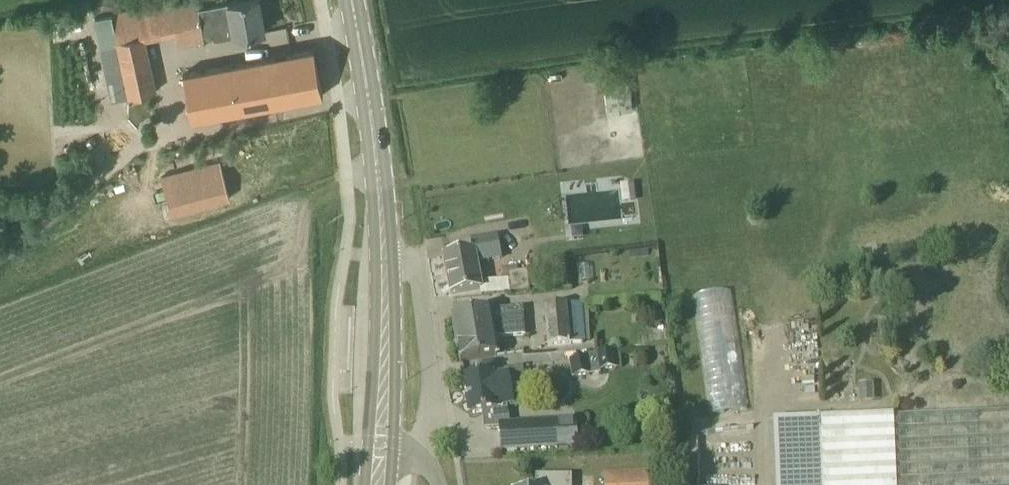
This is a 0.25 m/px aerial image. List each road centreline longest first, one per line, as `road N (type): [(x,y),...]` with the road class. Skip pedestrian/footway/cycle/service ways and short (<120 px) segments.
road 1 (primary): [(387,256),(359,0)]
road 2 (unclassified): [(426,459),(436,392),(419,272),(387,256)]
road 3 (primary): [(384,392),(387,256)]

